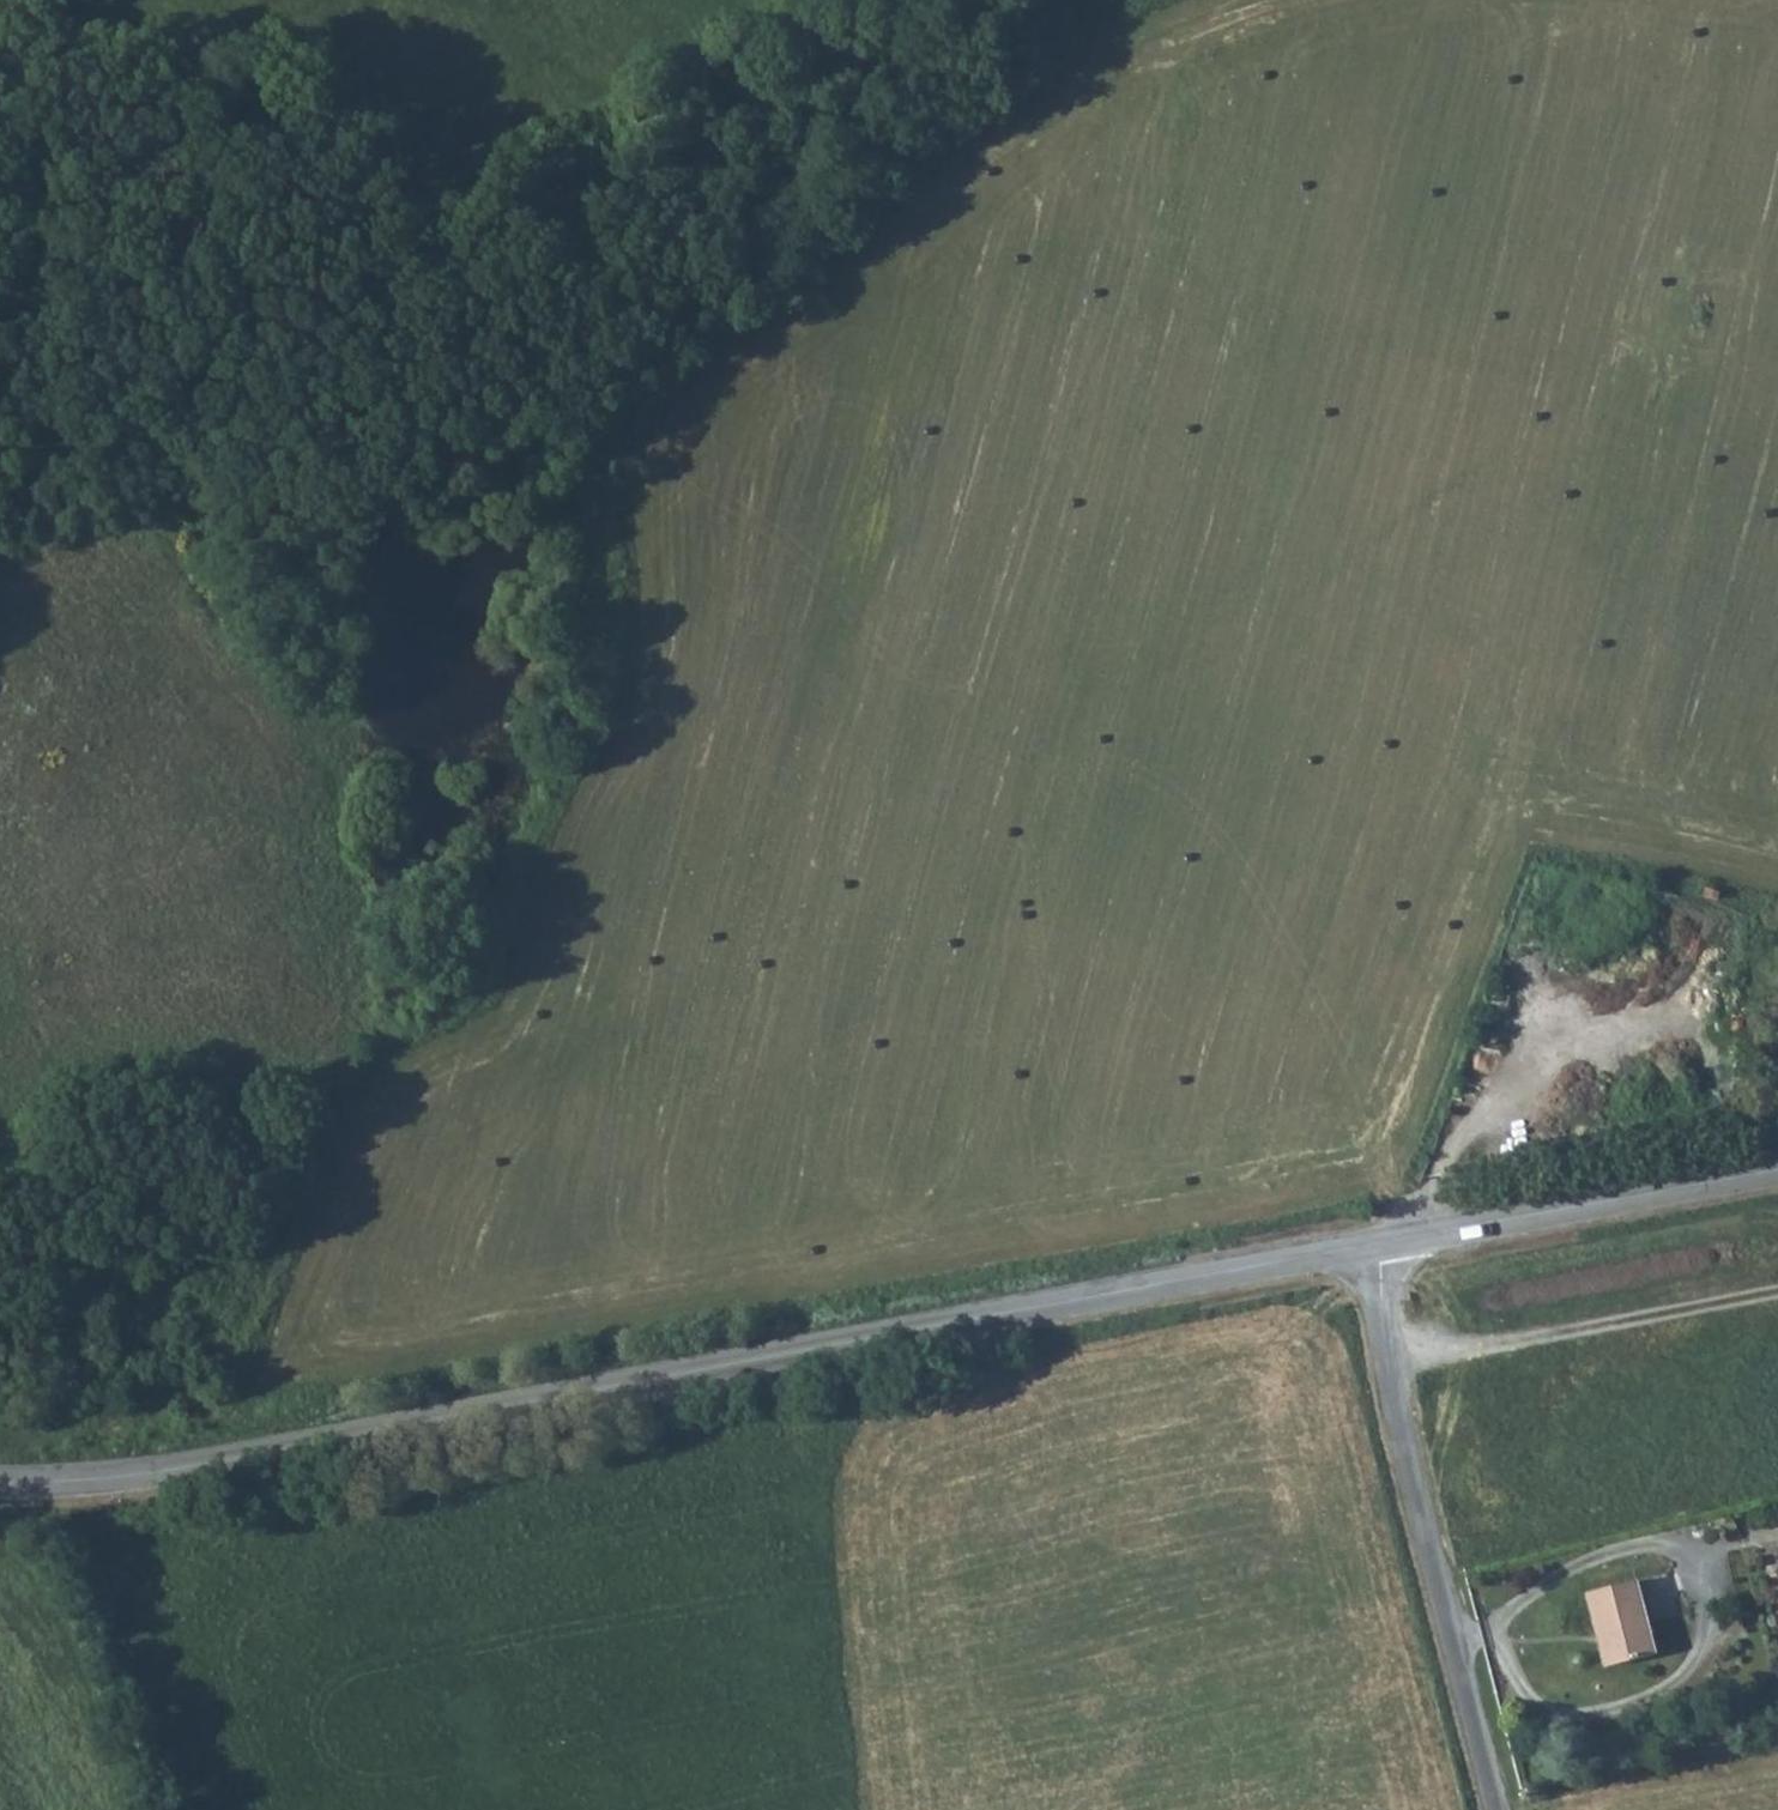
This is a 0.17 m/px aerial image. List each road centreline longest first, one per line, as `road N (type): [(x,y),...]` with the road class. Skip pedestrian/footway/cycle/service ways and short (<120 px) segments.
road 1 (secondary): [(0,1483),(120,1481),(1378,1243)]
road 2 (unclassified): [(1496,1809),(1389,1366),(1378,1243)]
road 3 (secondary): [(1378,1243),(1777,1169)]
road 4 (track): [(1389,1366),(1777,1293)]

